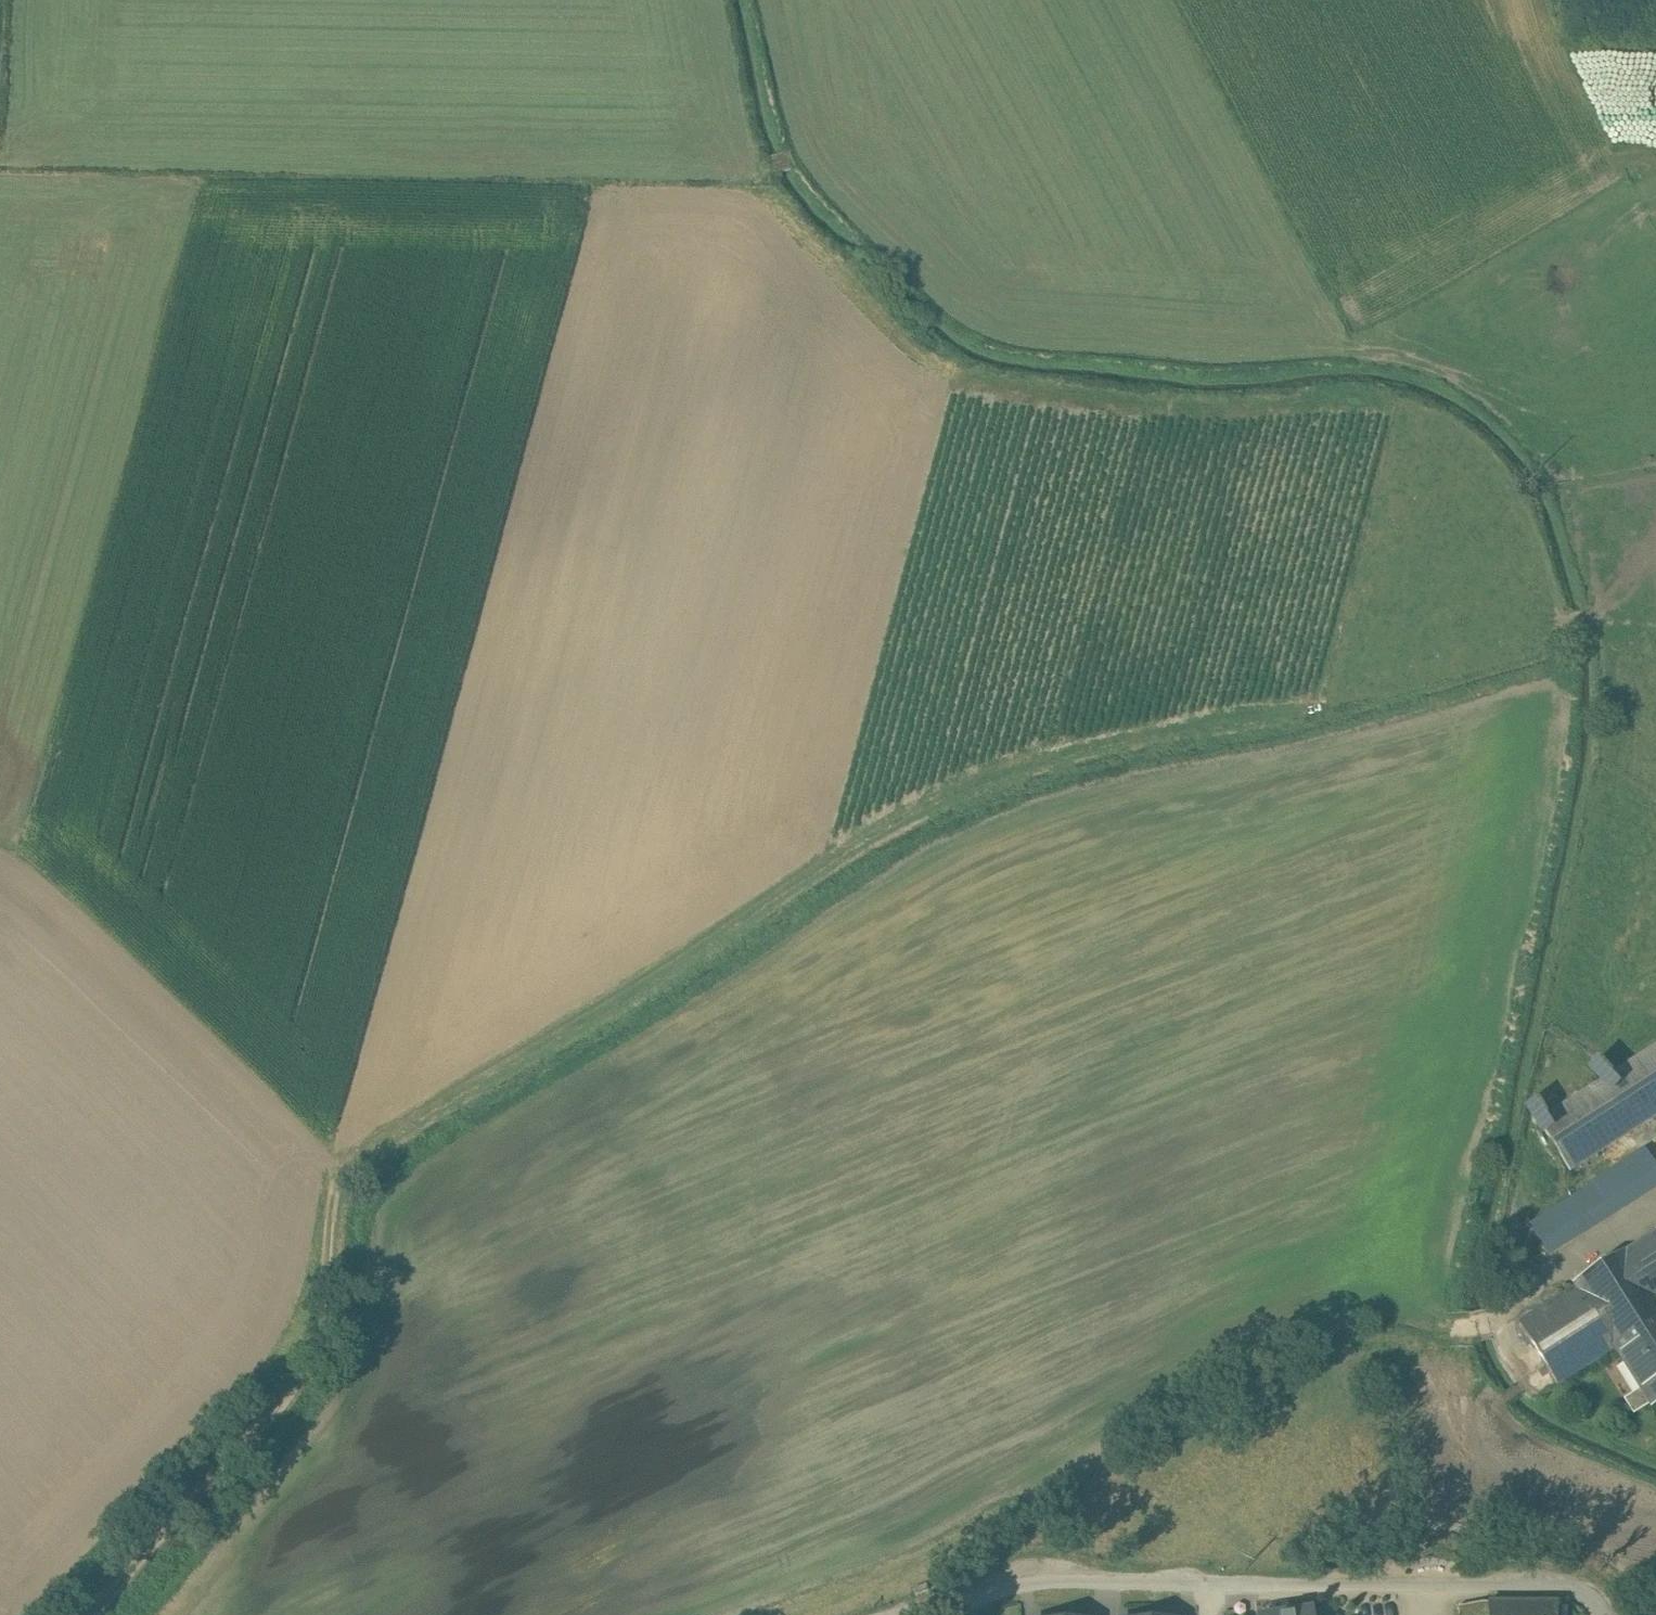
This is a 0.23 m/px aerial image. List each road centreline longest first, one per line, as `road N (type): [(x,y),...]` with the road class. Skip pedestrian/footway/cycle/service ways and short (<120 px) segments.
road 1 (unclassified): [(928,1614),(1018,1584),(1079,1580),(1570,1585),(1609,1614)]
road 2 (track): [(95,1614),(302,1364),(322,1314),(325,1207)]

